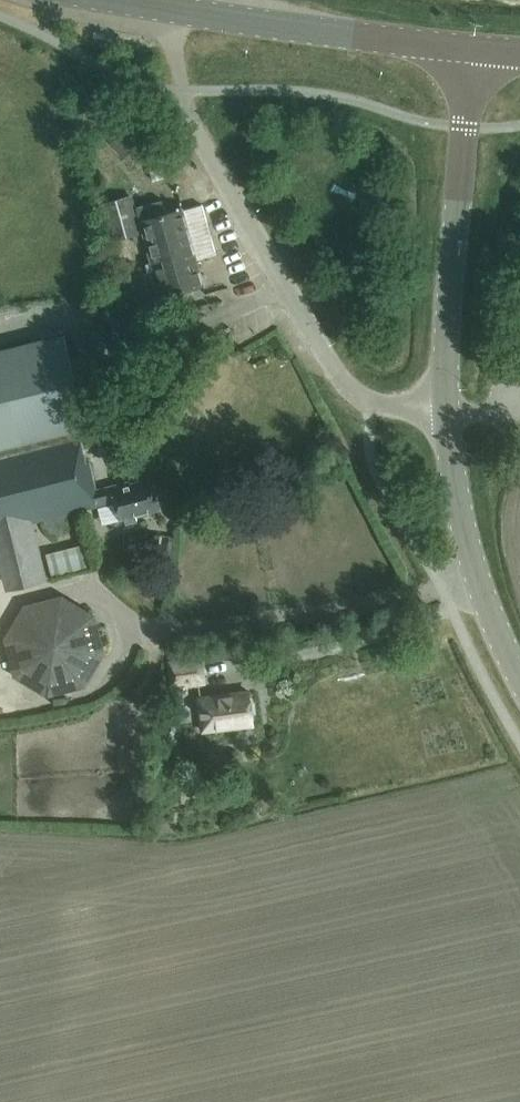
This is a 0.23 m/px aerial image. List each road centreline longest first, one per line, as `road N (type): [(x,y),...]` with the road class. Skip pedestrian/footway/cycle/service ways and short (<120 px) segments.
road 1 (residential): [(447,409),(369,398),(334,369),(197,127),(173,57),(176,8)]
road 2 (secondary): [(447,409),(472,52)]
road 3 (secondary): [(472,52),(176,8)]
road 4 (secondary): [(519,671),(478,574),(447,409)]

